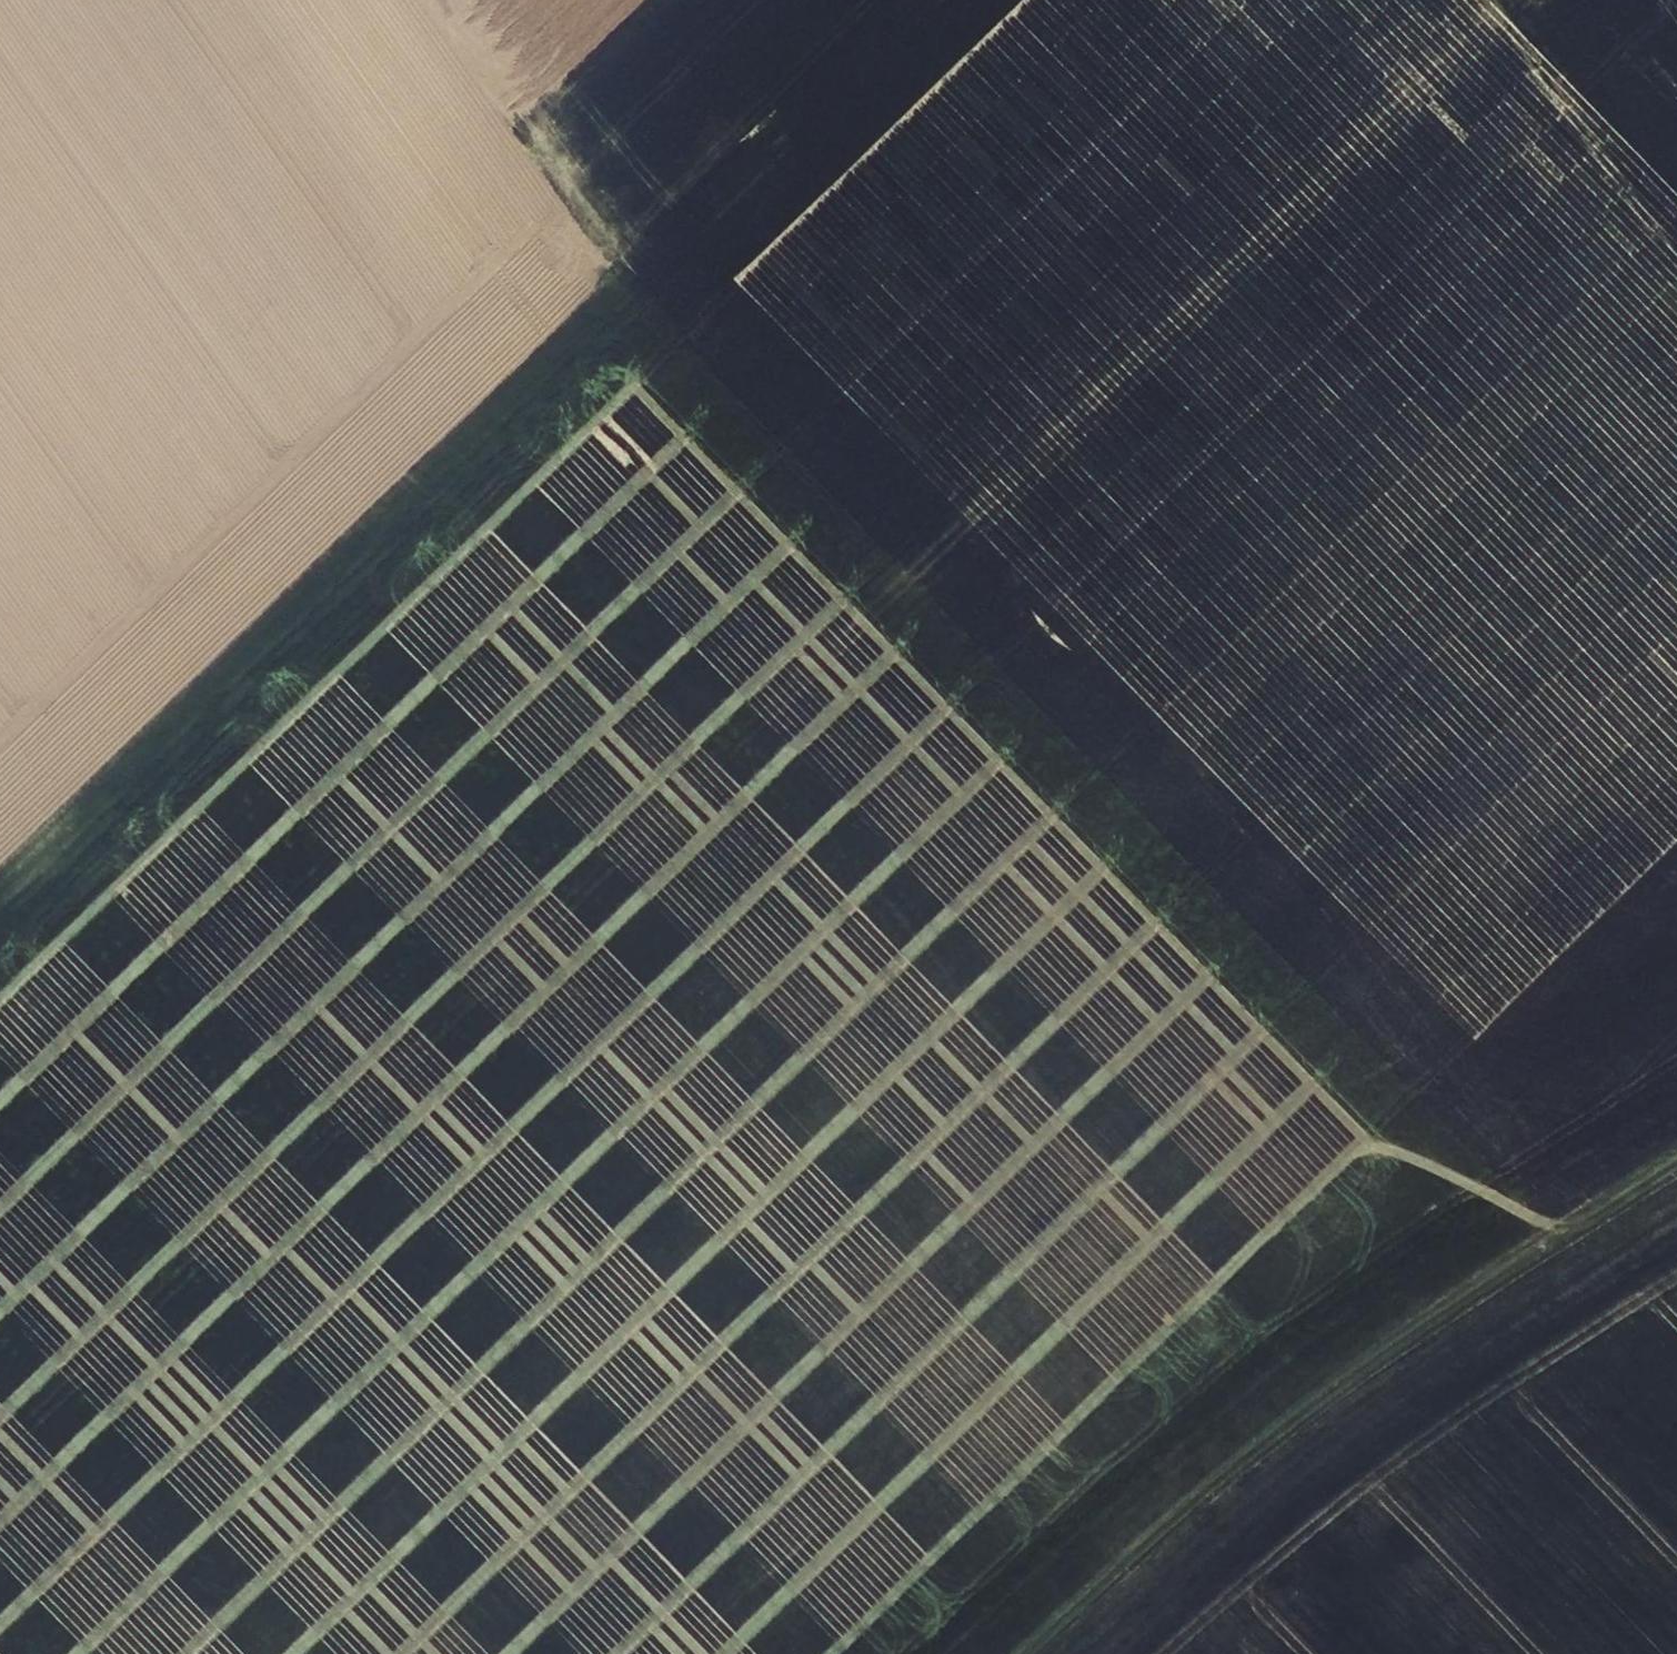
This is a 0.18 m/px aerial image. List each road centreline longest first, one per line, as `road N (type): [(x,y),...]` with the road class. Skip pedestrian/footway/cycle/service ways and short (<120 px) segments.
road 1 (track): [(1026,1653),(1306,1413),(1676,1160)]

